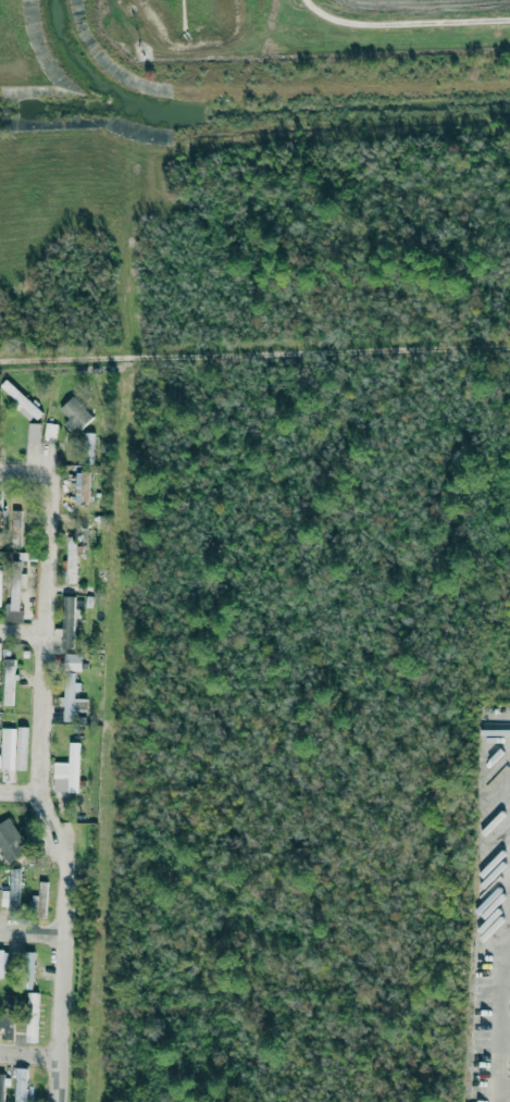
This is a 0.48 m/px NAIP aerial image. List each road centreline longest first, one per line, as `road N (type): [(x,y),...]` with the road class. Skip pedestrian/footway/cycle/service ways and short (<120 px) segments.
road 1 (residential): [(57,1101),(71,879),(69,856),(37,794),(51,473)]

